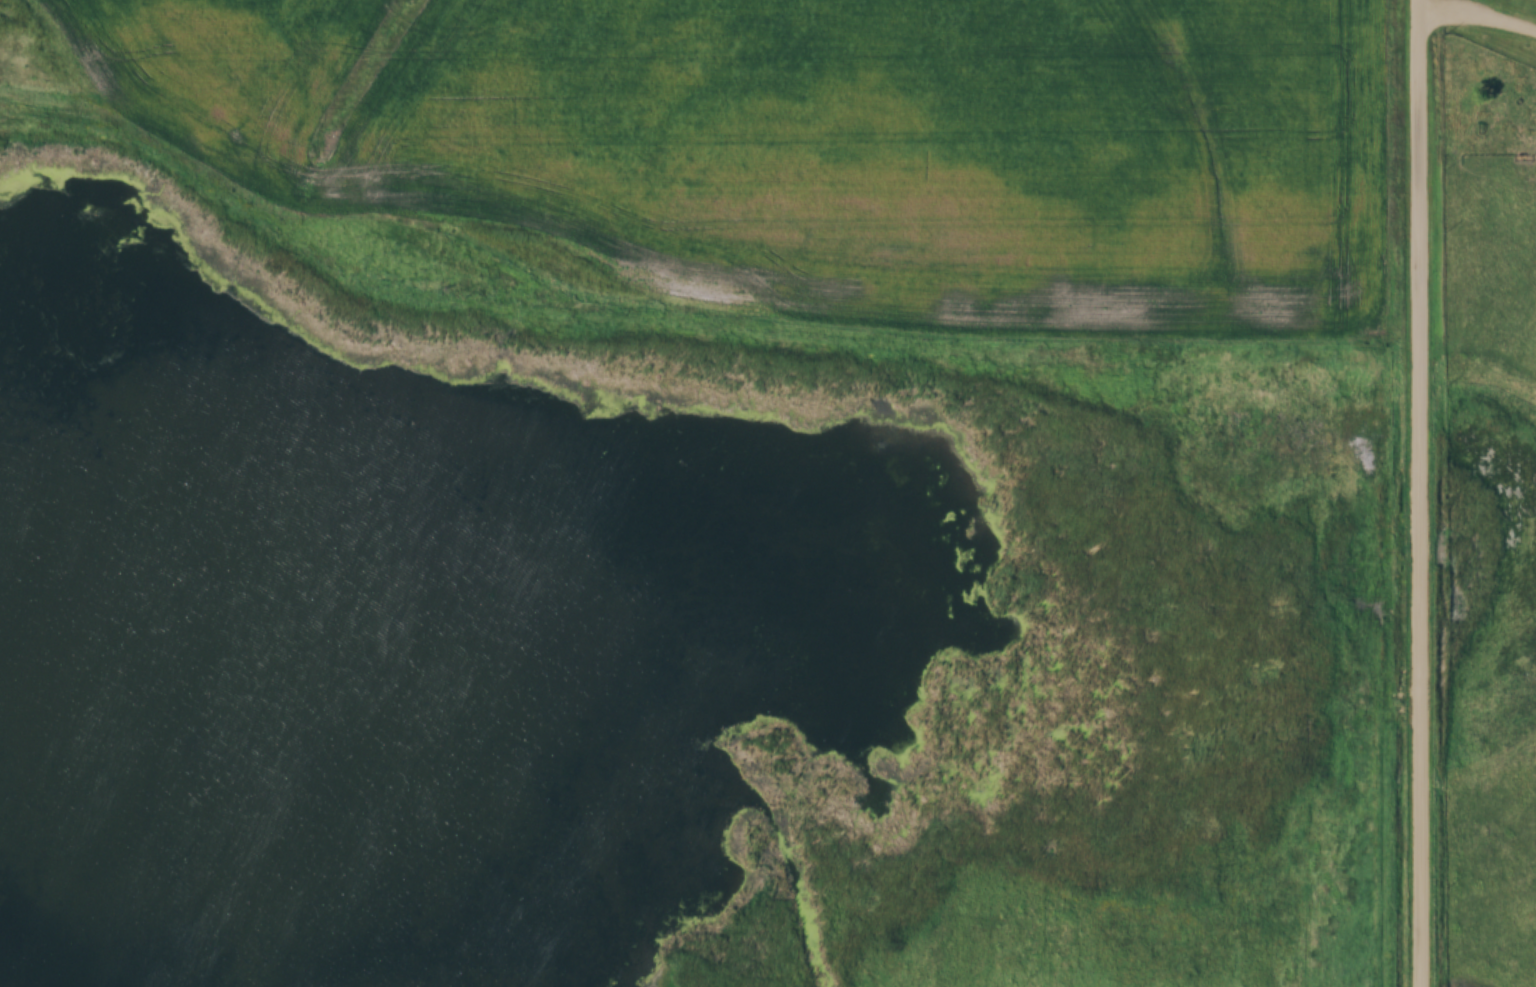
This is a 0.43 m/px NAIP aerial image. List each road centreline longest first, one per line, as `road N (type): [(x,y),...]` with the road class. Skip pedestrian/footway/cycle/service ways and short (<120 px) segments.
road 1 (residential): [(1424,986),(1426,0)]

